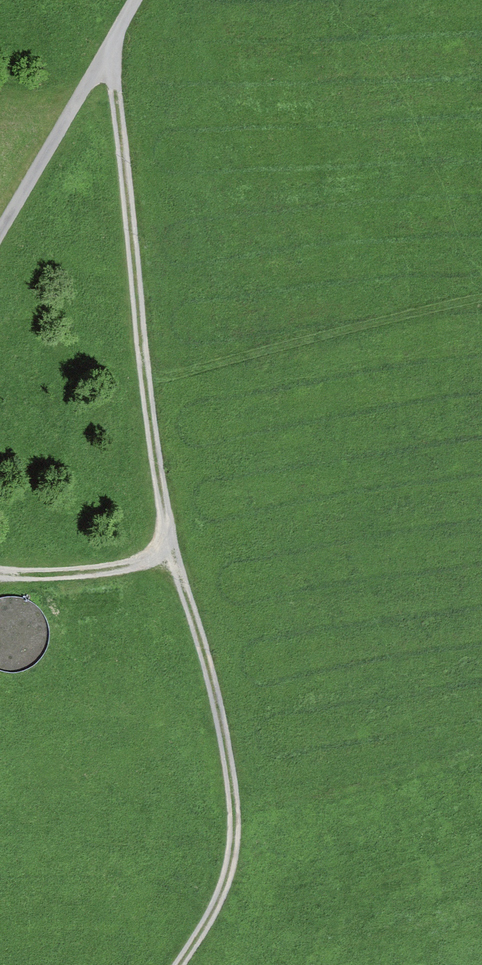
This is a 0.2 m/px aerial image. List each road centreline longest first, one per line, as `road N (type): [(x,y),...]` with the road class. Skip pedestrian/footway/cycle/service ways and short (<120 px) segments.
road 1 (track): [(180,964),(232,874),(237,820),(218,688),(161,491),(117,90),(121,36)]
road 2 (track): [(141,0),(0,241)]
road 3 (track): [(0,576),(132,569),(158,555),(173,532)]

